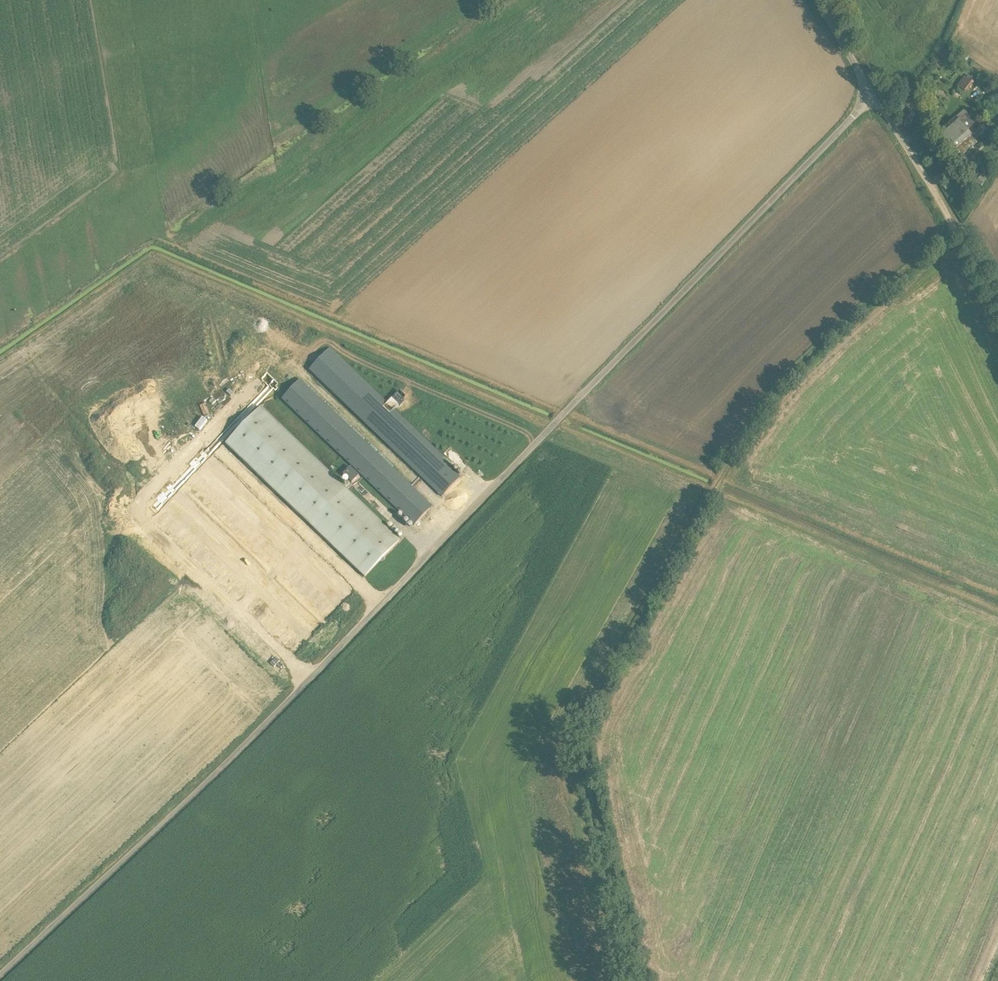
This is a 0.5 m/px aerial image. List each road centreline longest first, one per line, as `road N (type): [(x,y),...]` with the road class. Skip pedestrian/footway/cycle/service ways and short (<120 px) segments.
road 1 (unclassified): [(0,966),(388,589),(870,92)]
road 2 (track): [(629,980),(572,731),(786,378),(953,230),(997,318)]
road 3 (unclassified): [(953,230),(870,92)]

